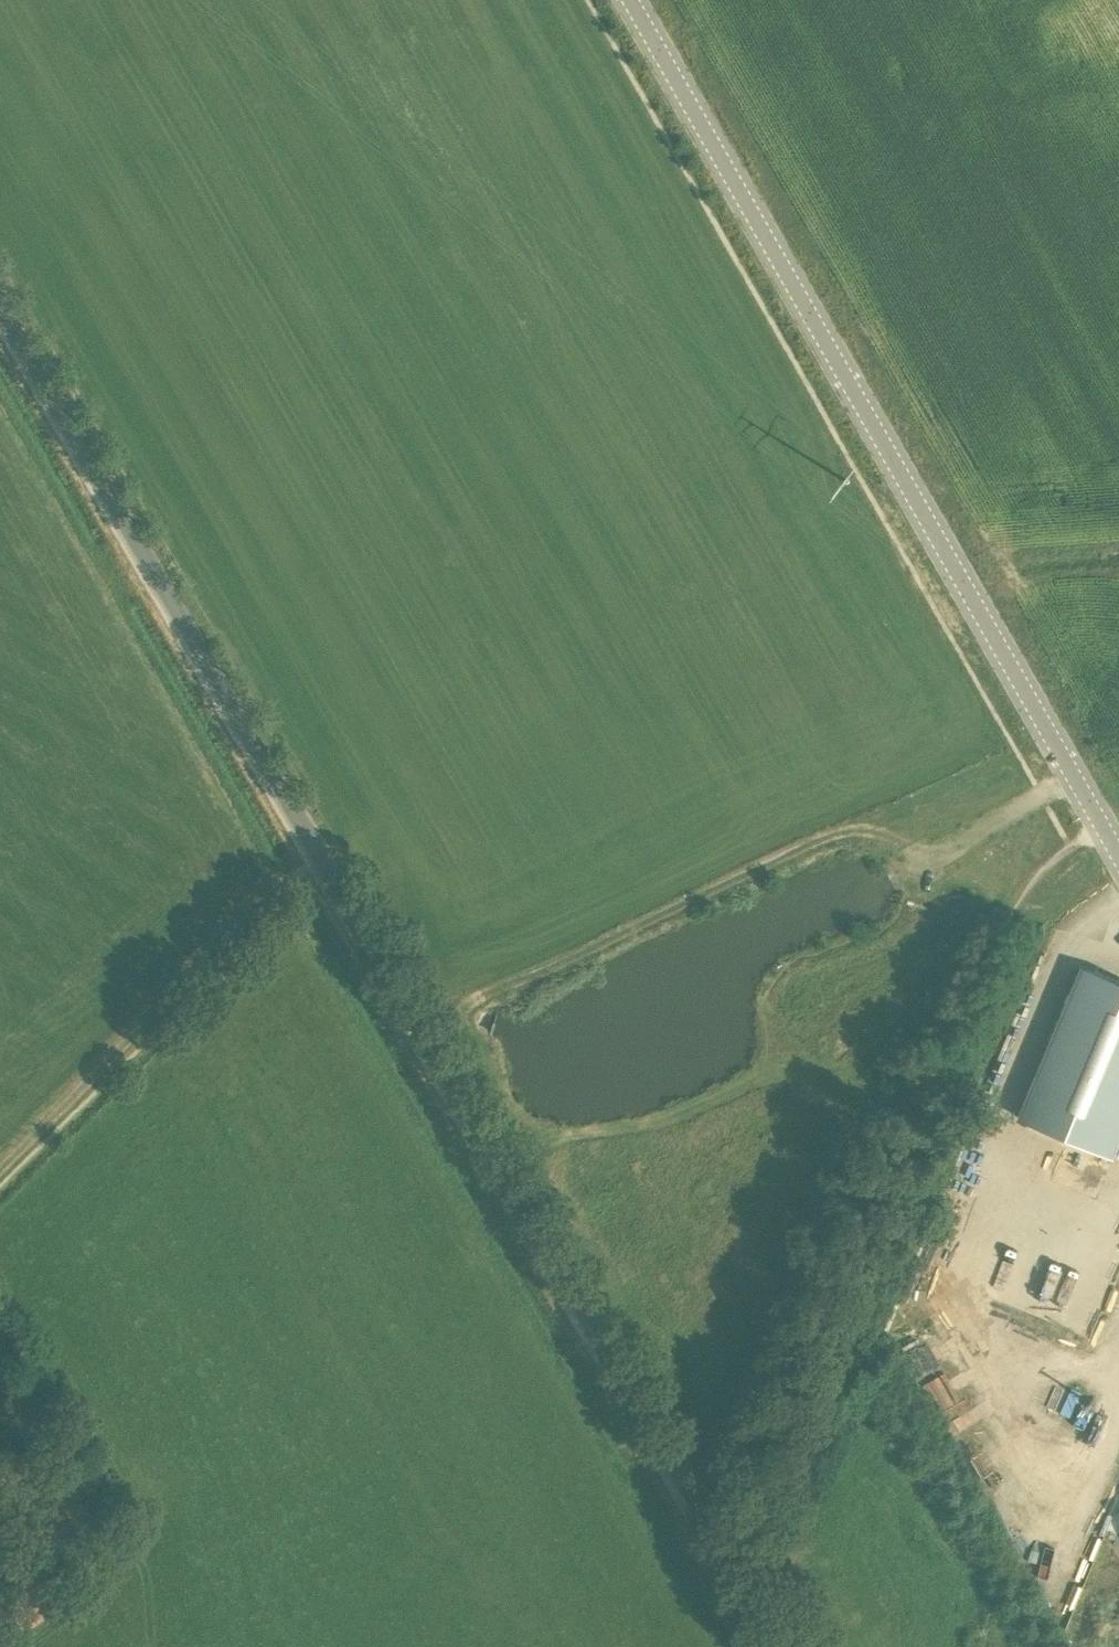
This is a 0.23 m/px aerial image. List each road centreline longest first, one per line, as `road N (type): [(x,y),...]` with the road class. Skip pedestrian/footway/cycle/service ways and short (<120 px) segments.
road 1 (unclassified): [(783,1646),(0,290)]
road 2 (unclassified): [(1118,859),(635,0)]
road 3 (track): [(321,843),(0,1176)]

